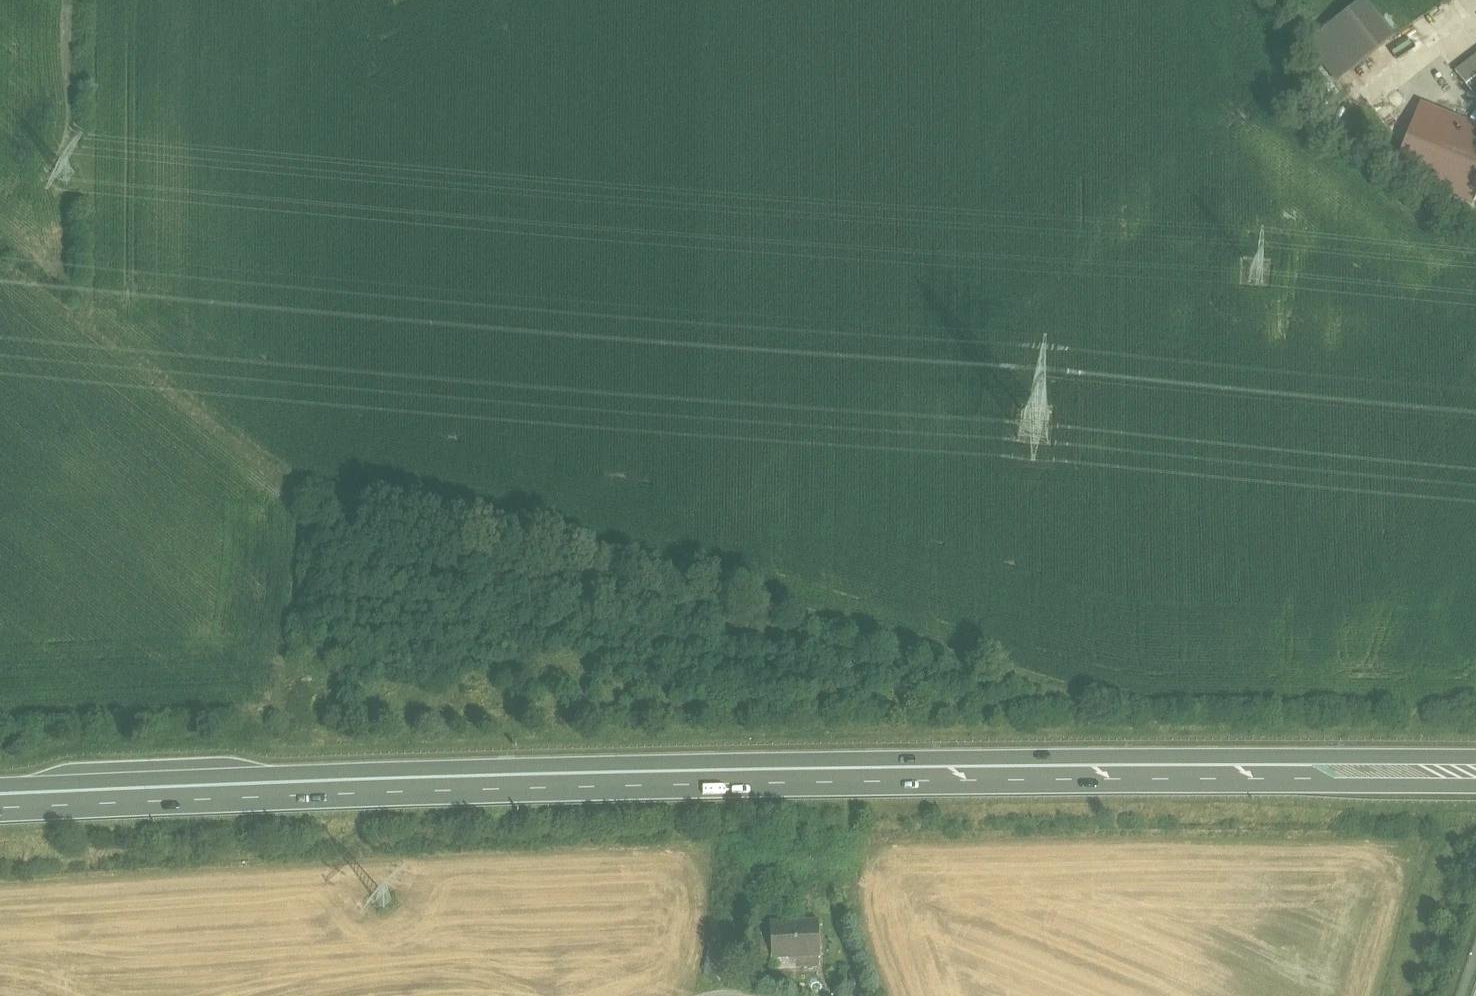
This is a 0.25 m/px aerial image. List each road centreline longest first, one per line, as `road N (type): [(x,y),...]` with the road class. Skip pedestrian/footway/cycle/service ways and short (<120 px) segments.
road 1 (trunk): [(0,808),(505,784),(1475,776)]

